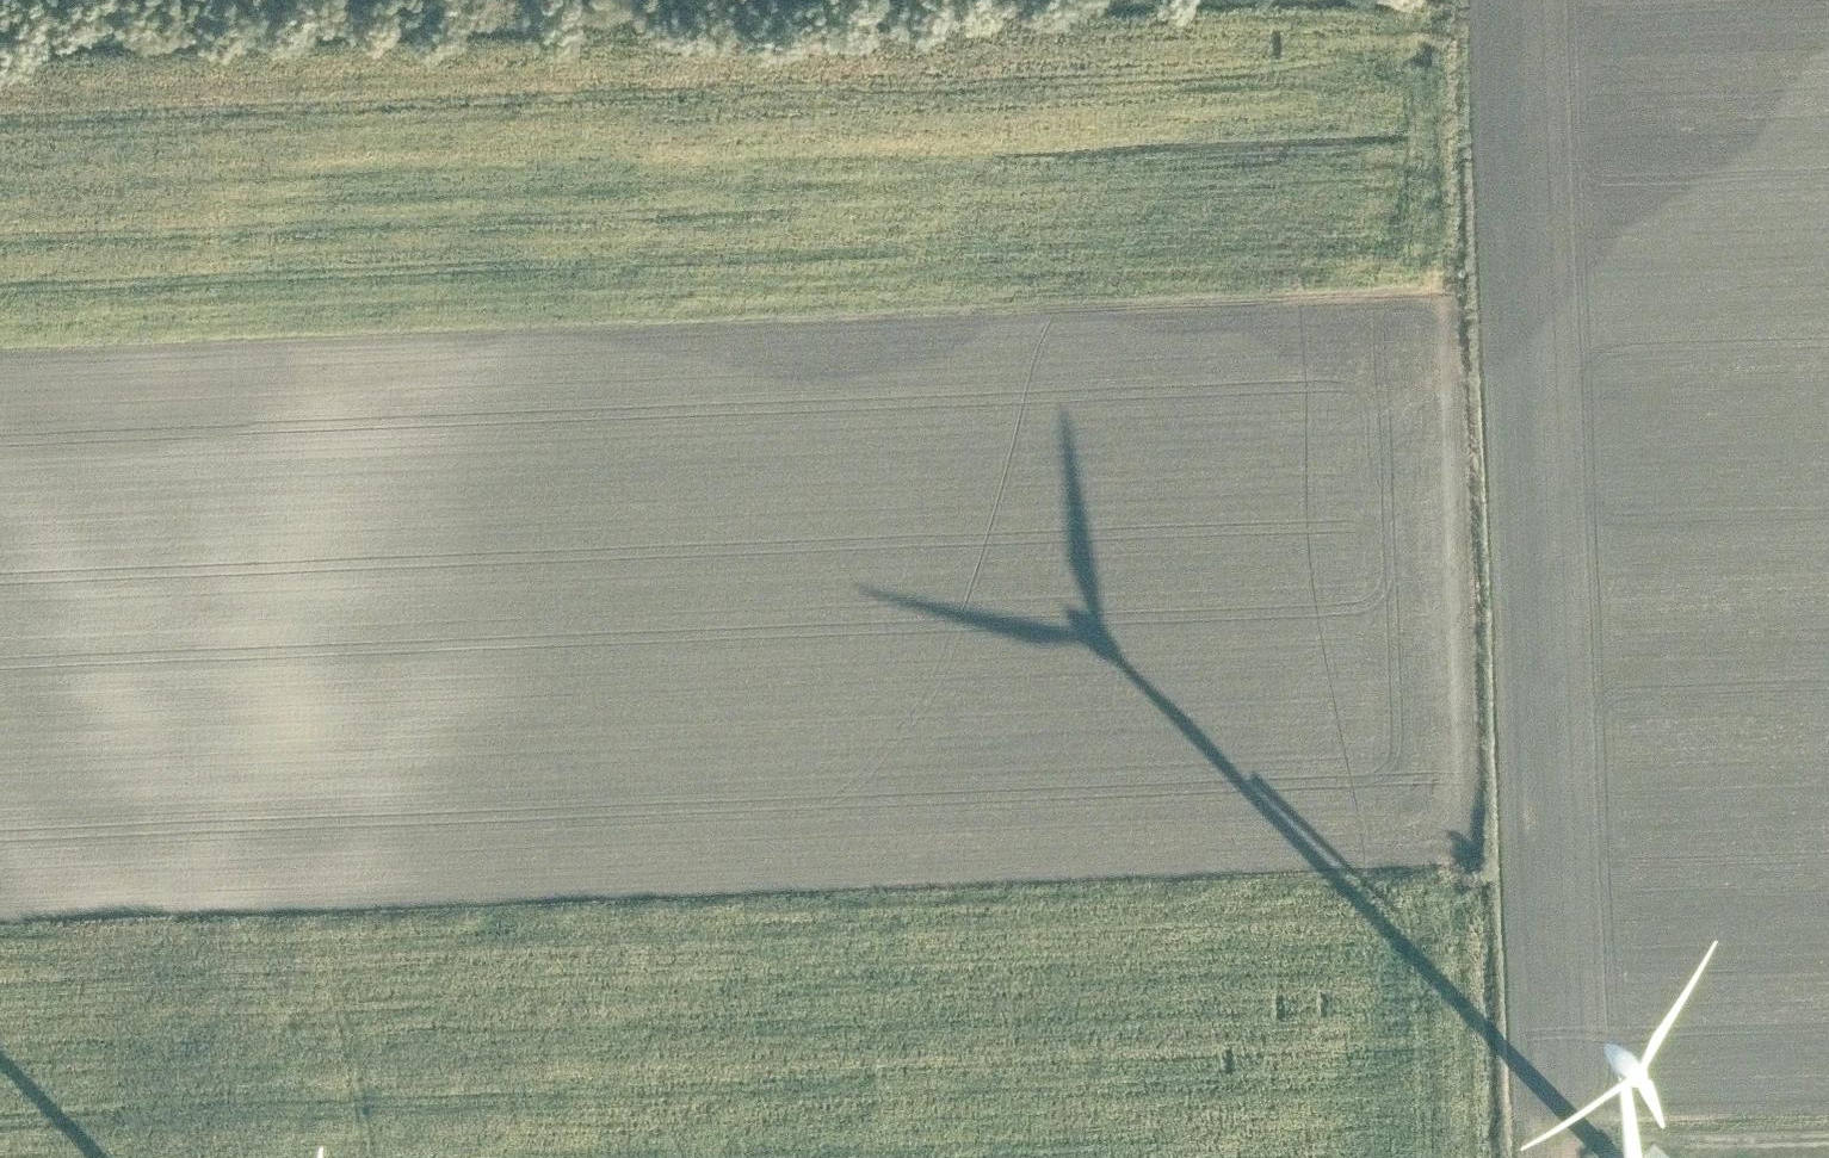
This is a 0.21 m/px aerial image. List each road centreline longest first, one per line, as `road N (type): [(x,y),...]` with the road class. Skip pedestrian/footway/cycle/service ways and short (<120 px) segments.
road 1 (track): [(1828,1150),(1680,1153)]

